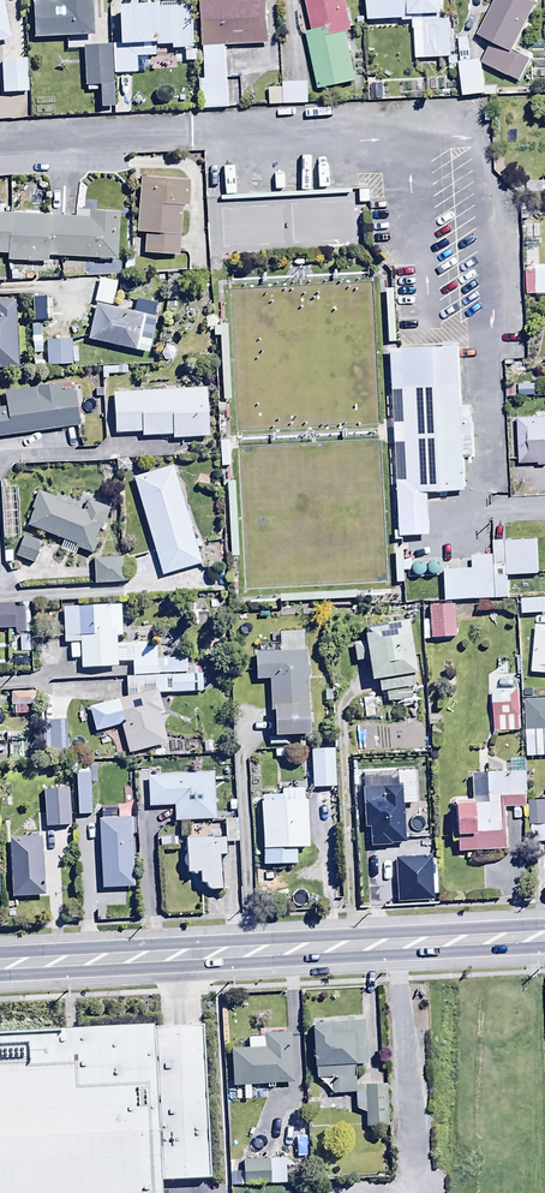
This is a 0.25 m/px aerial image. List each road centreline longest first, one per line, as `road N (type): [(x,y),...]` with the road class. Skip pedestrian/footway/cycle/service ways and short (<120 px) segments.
road 1 (secondary): [(0,966),(544,939)]

